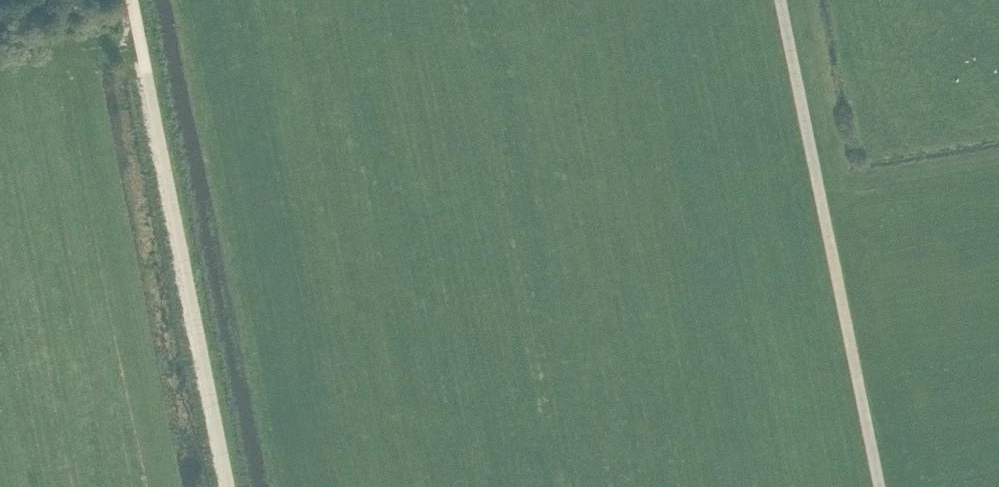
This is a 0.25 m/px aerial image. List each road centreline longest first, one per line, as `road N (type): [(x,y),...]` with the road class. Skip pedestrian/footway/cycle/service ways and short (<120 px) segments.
road 1 (track): [(780,0),(879,486)]
road 2 (unclassified): [(229,486),(132,0)]

